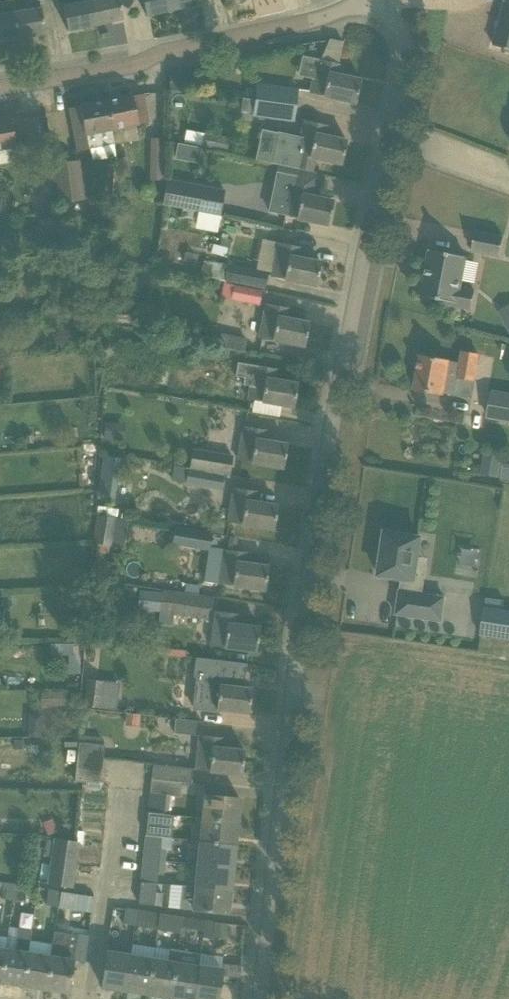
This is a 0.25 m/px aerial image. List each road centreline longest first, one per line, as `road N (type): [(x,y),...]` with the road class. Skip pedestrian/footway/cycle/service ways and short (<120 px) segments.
road 1 (residential): [(262,998),(322,498),(406,72),(378,0)]
road 2 (residential): [(0,90),(132,67),(162,49),(315,20),(364,0)]

